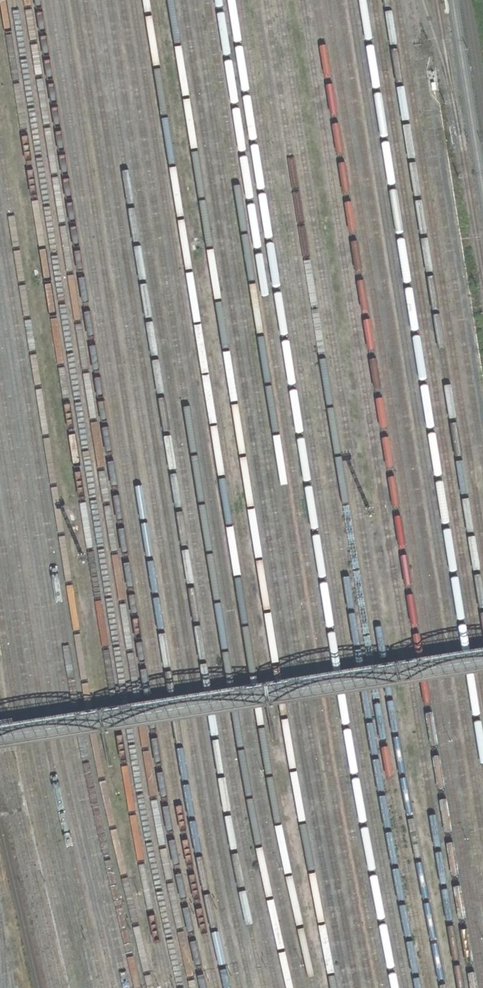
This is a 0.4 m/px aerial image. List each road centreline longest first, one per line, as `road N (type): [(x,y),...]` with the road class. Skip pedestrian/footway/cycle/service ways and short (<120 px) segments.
road 1 (tertiary): [(0,735),(482,660)]

